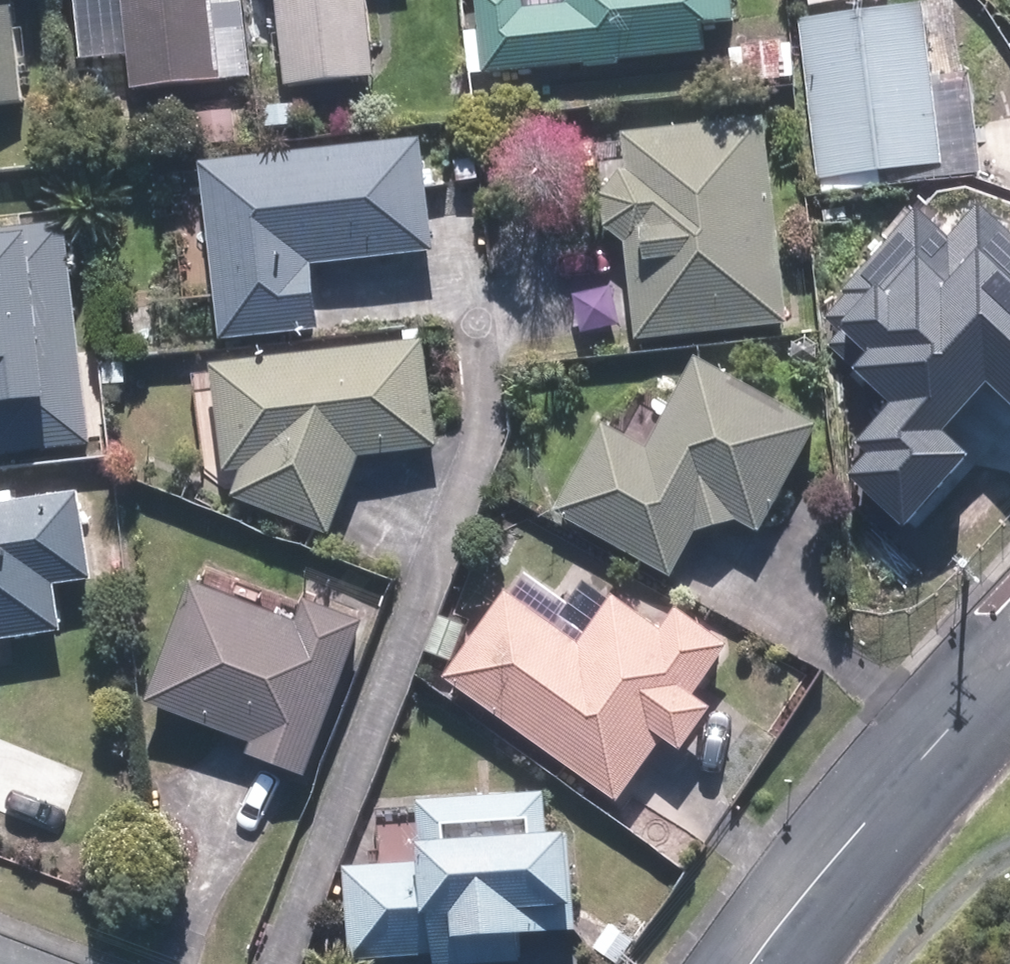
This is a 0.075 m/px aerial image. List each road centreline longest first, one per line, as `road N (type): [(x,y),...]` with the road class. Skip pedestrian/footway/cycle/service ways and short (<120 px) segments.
road 1 (tertiary): [(754,963),(1009,666)]

